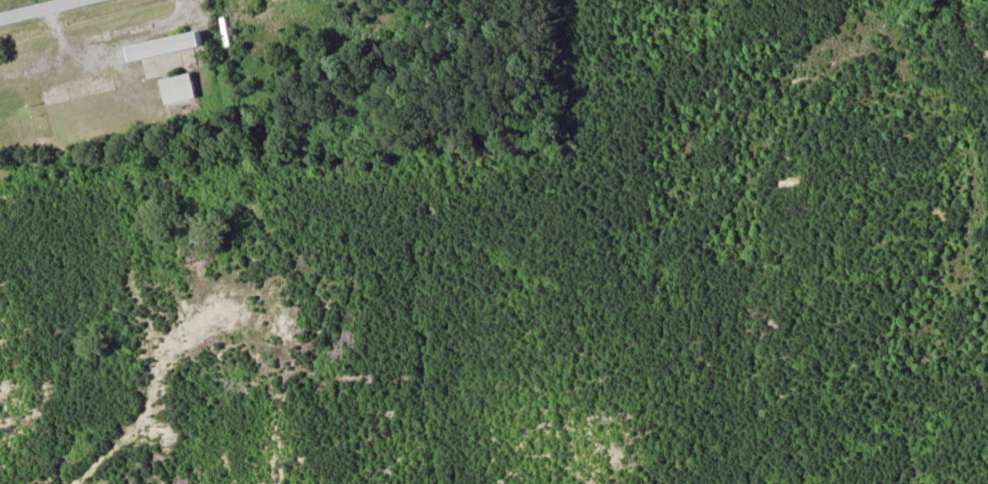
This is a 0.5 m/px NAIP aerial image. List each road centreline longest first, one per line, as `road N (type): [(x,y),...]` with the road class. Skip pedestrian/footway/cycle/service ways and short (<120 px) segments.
road 1 (residential): [(103,483),(170,392),(185,317)]

